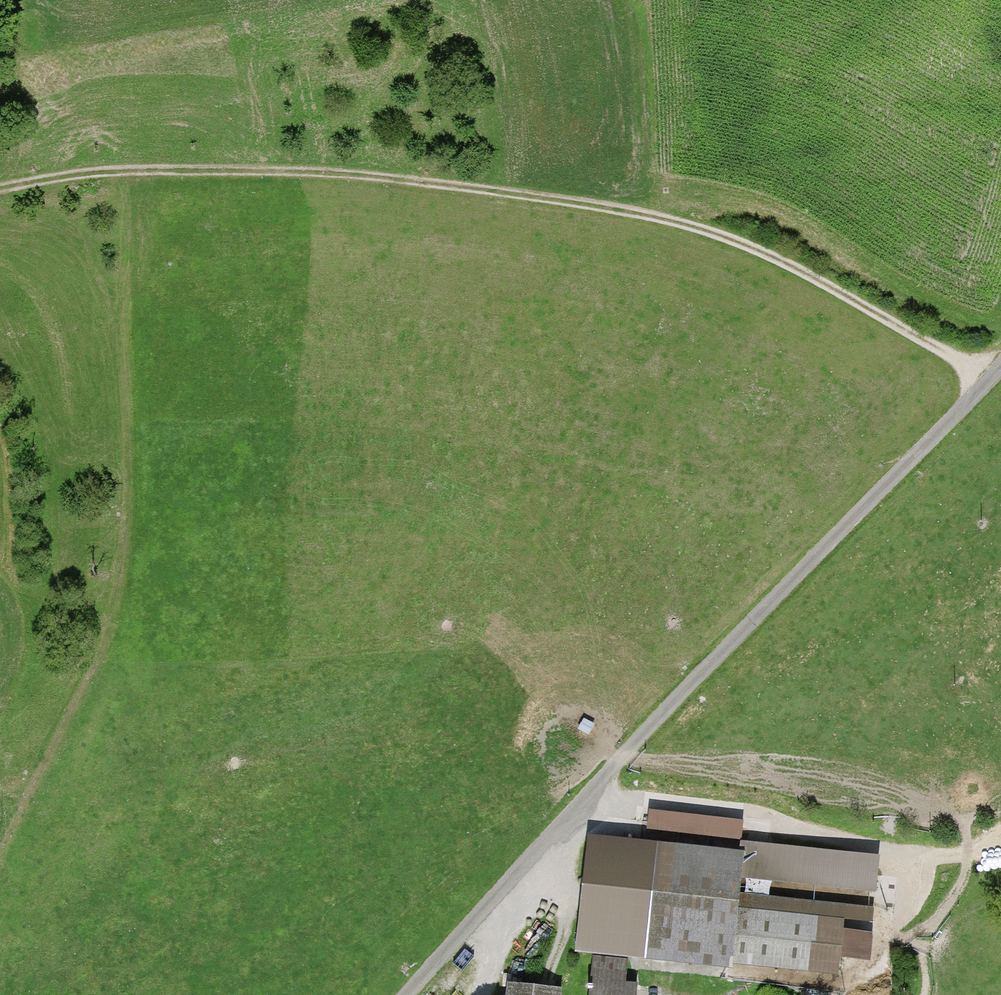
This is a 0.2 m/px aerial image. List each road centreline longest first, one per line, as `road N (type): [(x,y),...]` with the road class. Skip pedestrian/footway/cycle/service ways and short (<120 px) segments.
road 1 (track): [(0,187),(140,173),(308,173),(614,210),(735,240),(996,374)]
road 2 (track): [(0,843),(110,612),(119,564),(118,233),(93,175)]
road 3 (track): [(1000,368),(597,785)]
road 4 (residential): [(403,994),(597,785)]

